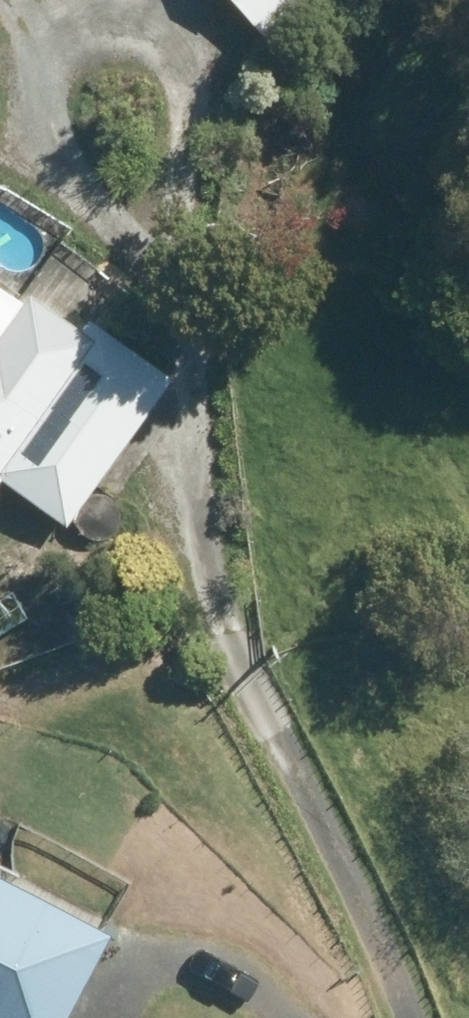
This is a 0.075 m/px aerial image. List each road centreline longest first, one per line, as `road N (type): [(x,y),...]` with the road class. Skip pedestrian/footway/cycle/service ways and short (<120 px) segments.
road 1 (track): [(406,1017),(213,550),(201,410),(172,305),(43,142),(39,95),(56,60),(119,35),(185,46),(196,98),(193,183)]
road 2 (track): [(113,1017),(122,991),(166,971),(225,984),(264,1017)]
road 3 (track): [(193,183),(172,305)]

